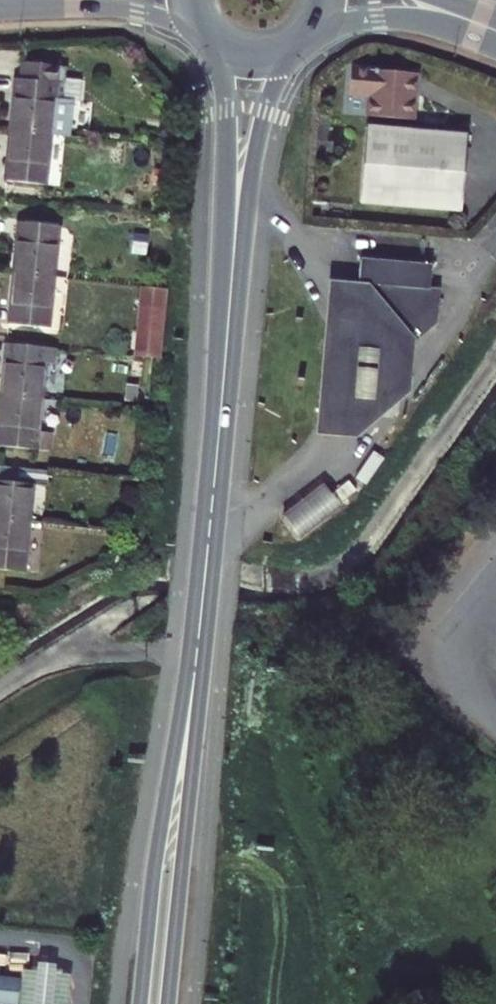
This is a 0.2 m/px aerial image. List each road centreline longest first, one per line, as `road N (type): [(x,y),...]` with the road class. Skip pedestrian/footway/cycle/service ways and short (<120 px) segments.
road 1 (primary): [(234,221),(196,644)]
road 2 (primary): [(196,644),(153,873),(139,1003)]
road 3 (primary): [(168,1003),(196,644)]
road 4 (primary): [(207,38),(224,82),(234,221)]
road 5 (unclassified): [(312,34),(388,14),(493,30)]
road 6 (primary): [(234,221),(289,52)]
road 7 (unclassified): [(495,242),(476,253),(344,242)]
road 8 (residential): [(71,0),(201,30)]

